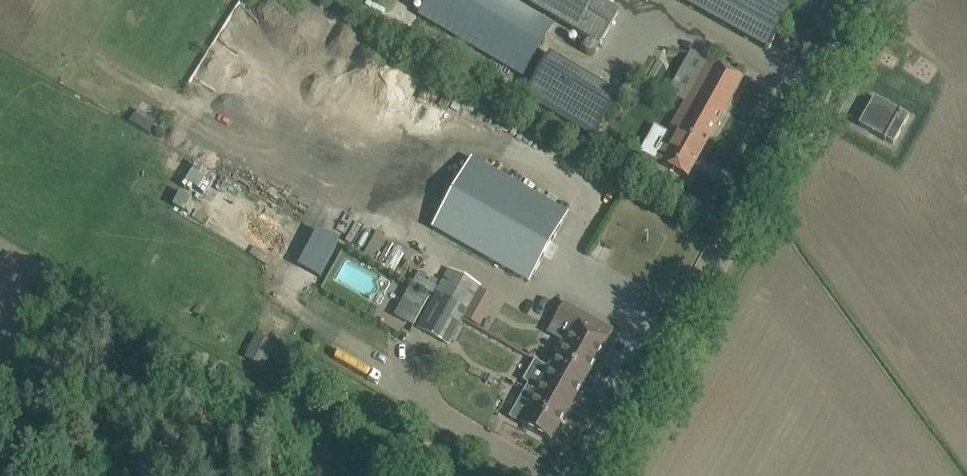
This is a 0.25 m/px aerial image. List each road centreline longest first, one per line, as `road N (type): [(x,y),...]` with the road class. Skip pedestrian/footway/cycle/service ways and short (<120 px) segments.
road 1 (unclassified): [(601,475),(866,0)]

